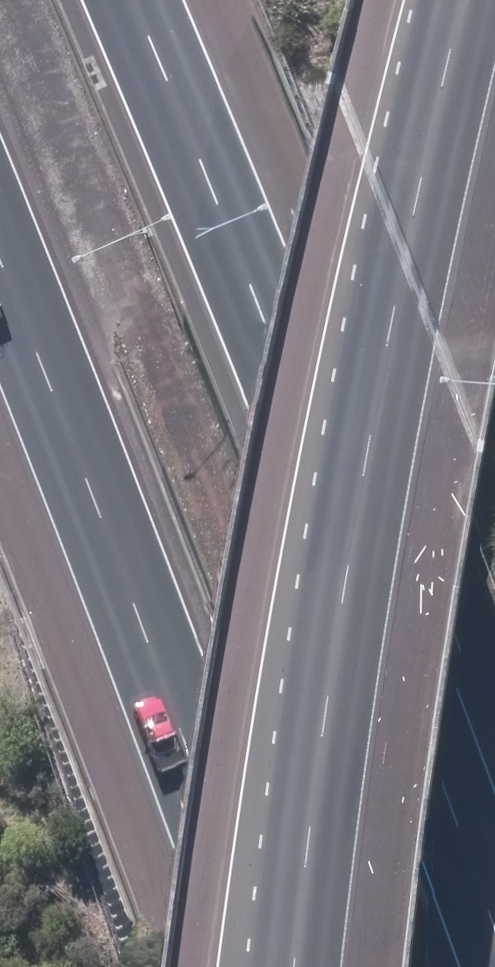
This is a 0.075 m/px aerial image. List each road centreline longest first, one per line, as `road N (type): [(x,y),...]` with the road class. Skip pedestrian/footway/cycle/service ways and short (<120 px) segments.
road 1 (motorway): [(122,0),(174,107),(494,959)]
road 2 (motorway): [(294,966),(370,442),(466,0)]
road 3 (motorway): [(268,966),(0,269)]

